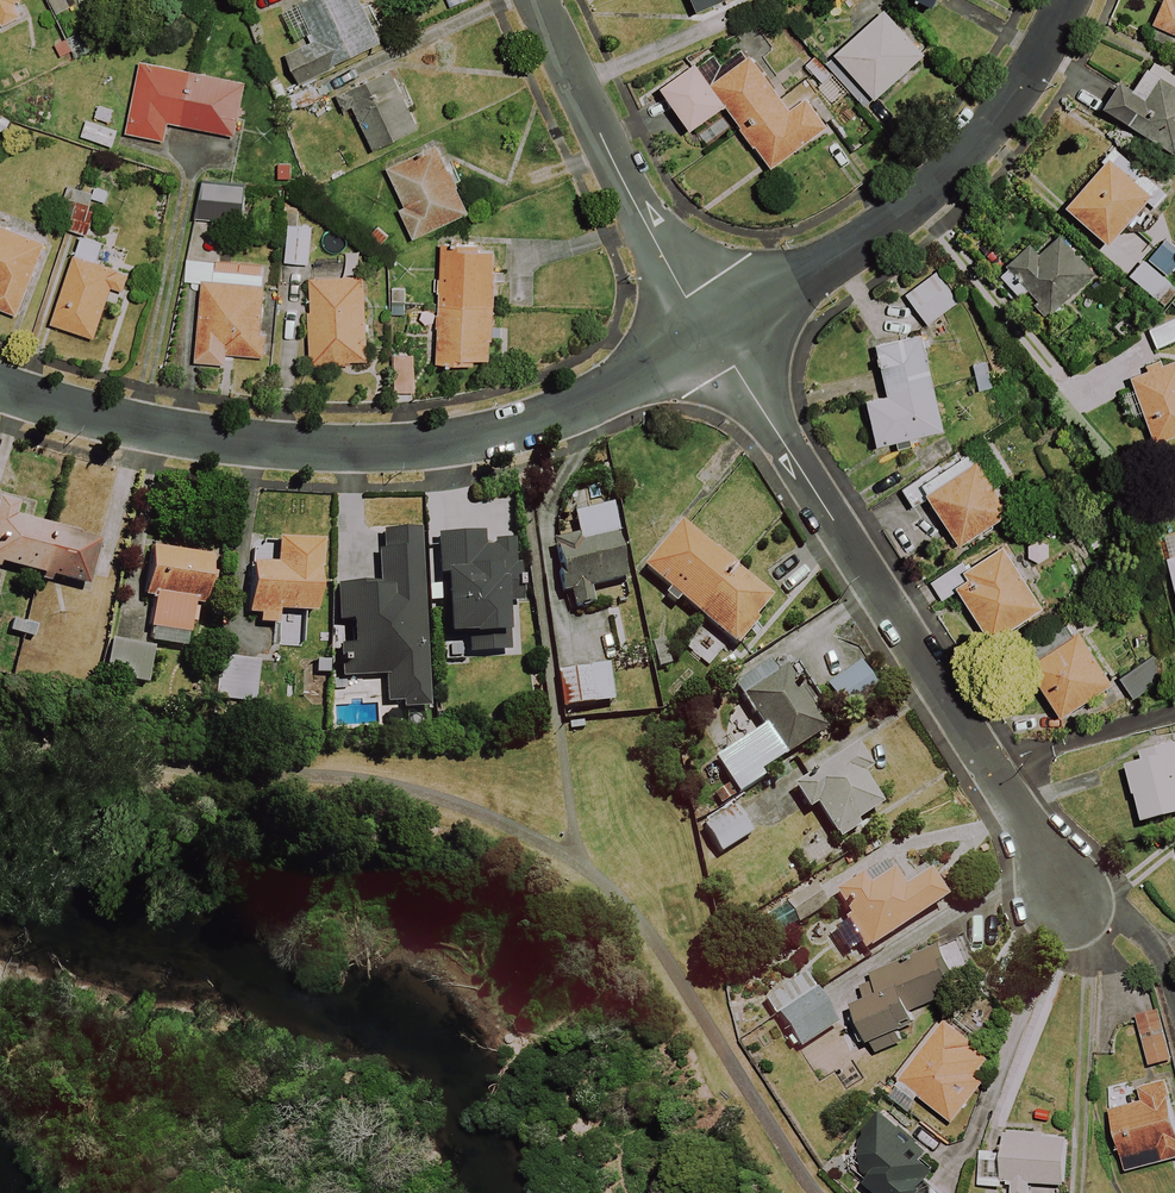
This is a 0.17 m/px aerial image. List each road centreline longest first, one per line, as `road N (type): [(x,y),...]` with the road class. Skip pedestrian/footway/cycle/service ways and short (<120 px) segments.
road 1 (residential): [(711,329),(584,403),(510,430),(390,442),(247,438),(141,423),(0,384)]
road 2 (residential): [(1069,897),(711,329)]
road 3 (residential): [(1071,0),(1049,47),(982,137),(902,216),(711,329)]
road 4 (residential): [(711,329),(648,228),(538,0)]
road 5 (residential): [(1174,1007),(1160,956),(1069,897)]

